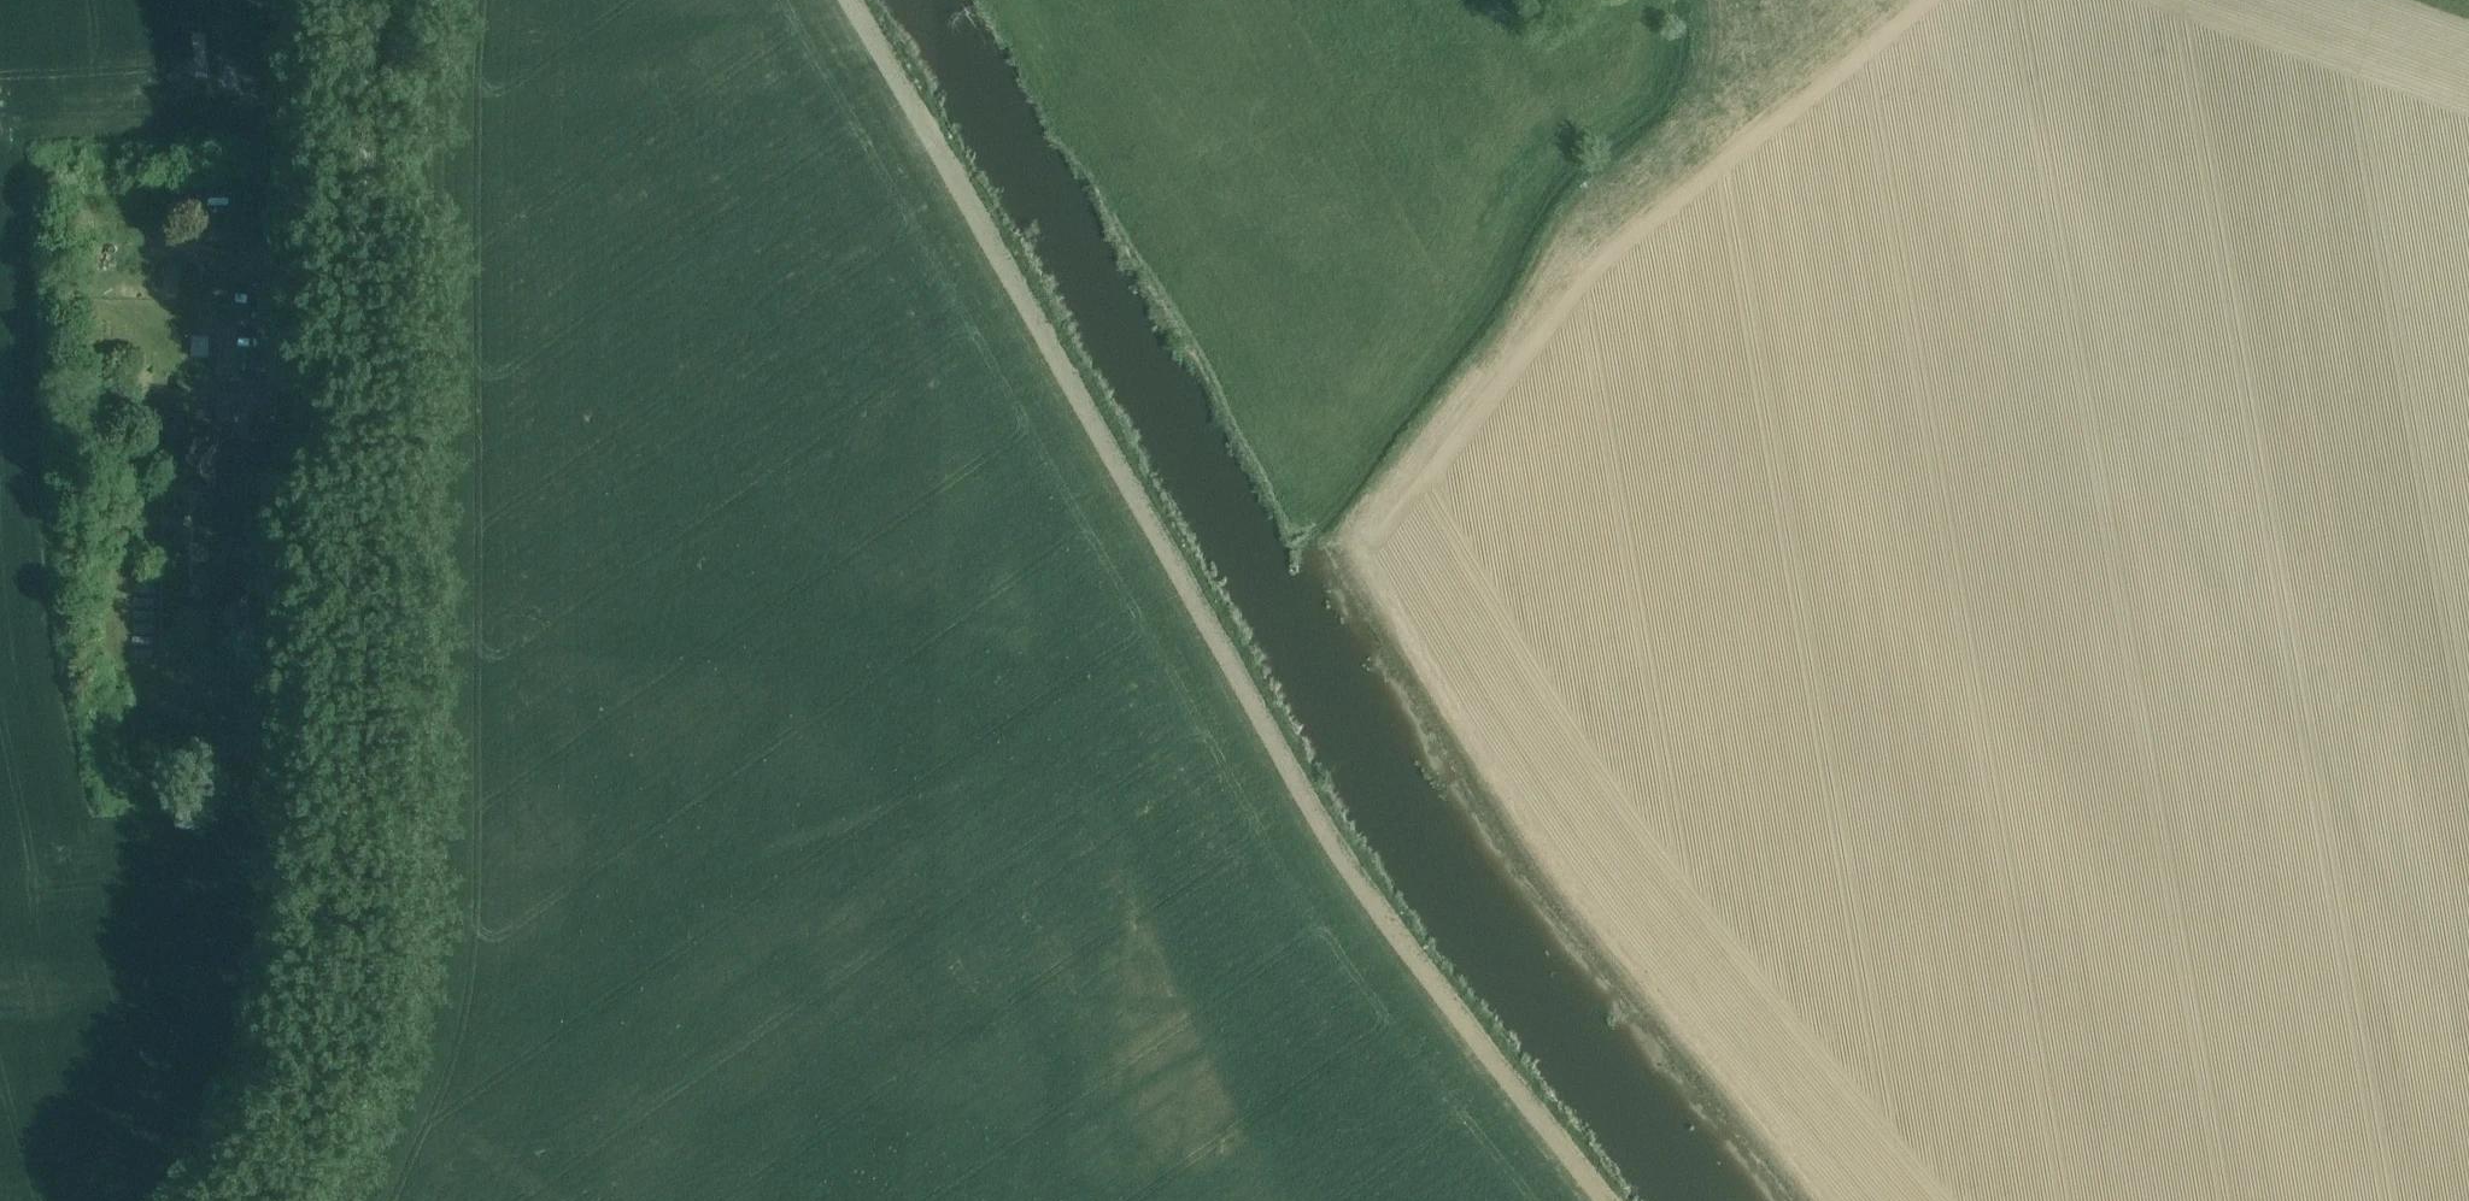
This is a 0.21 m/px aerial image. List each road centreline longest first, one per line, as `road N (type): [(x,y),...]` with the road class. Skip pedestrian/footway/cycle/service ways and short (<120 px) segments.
road 1 (unclassified): [(244,1200),(323,1039),(351,897),(371,0)]

